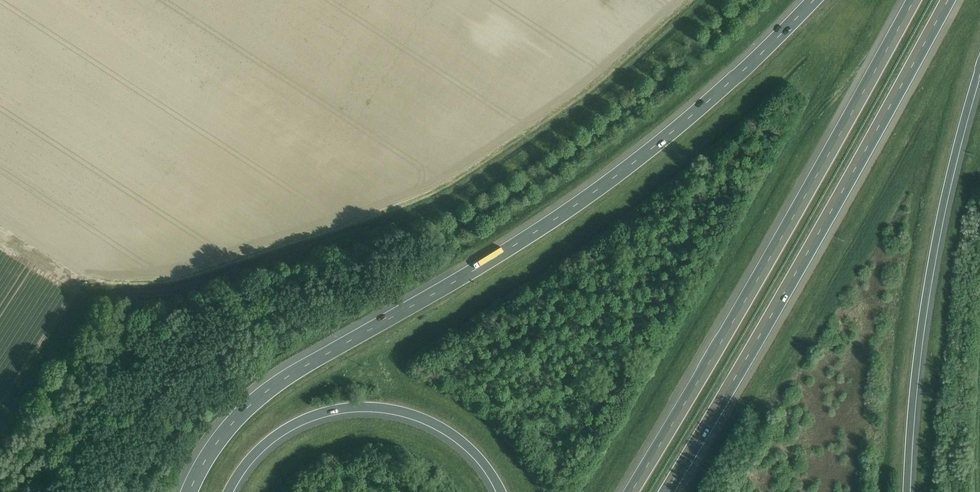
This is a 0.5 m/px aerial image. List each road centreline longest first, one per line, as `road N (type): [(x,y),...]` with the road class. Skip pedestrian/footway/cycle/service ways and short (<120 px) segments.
road 1 (motorway): [(813,0),(699,110),(615,176),(263,395),(217,441),(189,491)]
road 2 (motorway): [(912,0),(629,491)]
road 3 (motorway): [(665,491),(947,0)]
road 4 (motorway): [(906,491),(930,267),(979,62)]
road 5 (motorway): [(228,491),(251,457),(286,428),(360,406),(410,413),(454,435),(501,491)]

